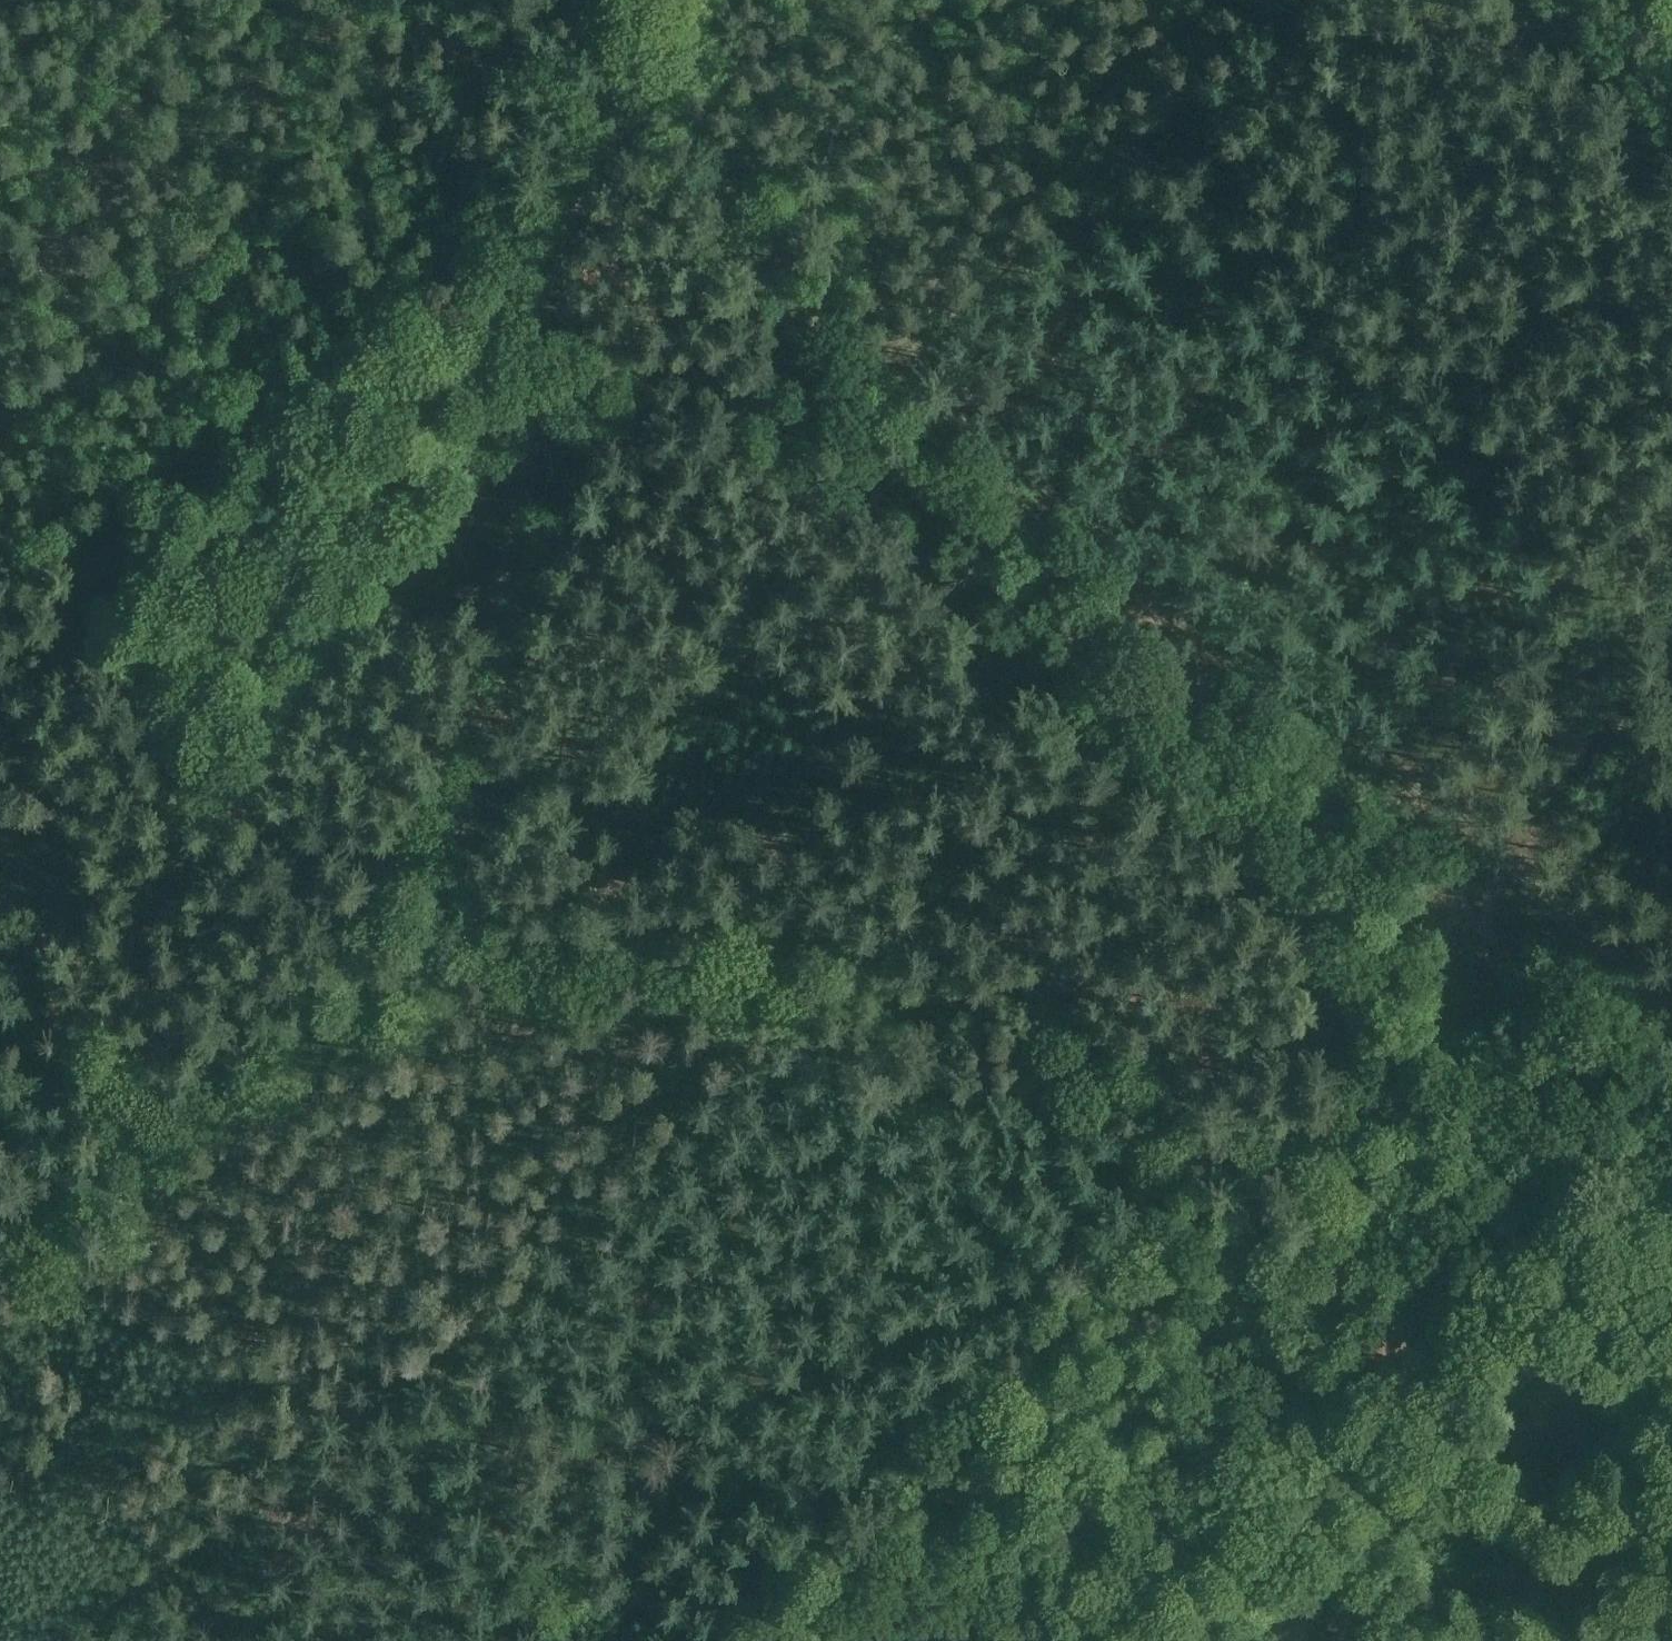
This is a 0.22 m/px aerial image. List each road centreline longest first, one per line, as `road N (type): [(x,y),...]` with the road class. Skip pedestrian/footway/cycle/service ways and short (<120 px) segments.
road 1 (track): [(1671,1617),(1616,1471),(1547,1333)]

